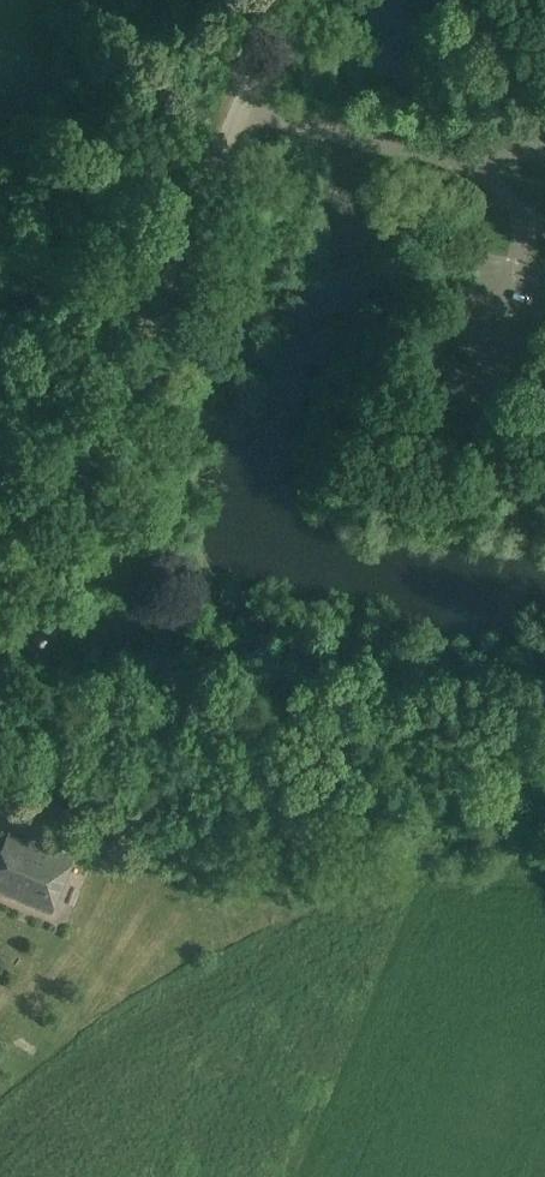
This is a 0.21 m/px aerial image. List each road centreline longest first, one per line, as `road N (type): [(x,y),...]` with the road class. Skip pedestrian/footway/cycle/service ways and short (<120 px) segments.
road 1 (unclassified): [(0,663),(283,0)]

